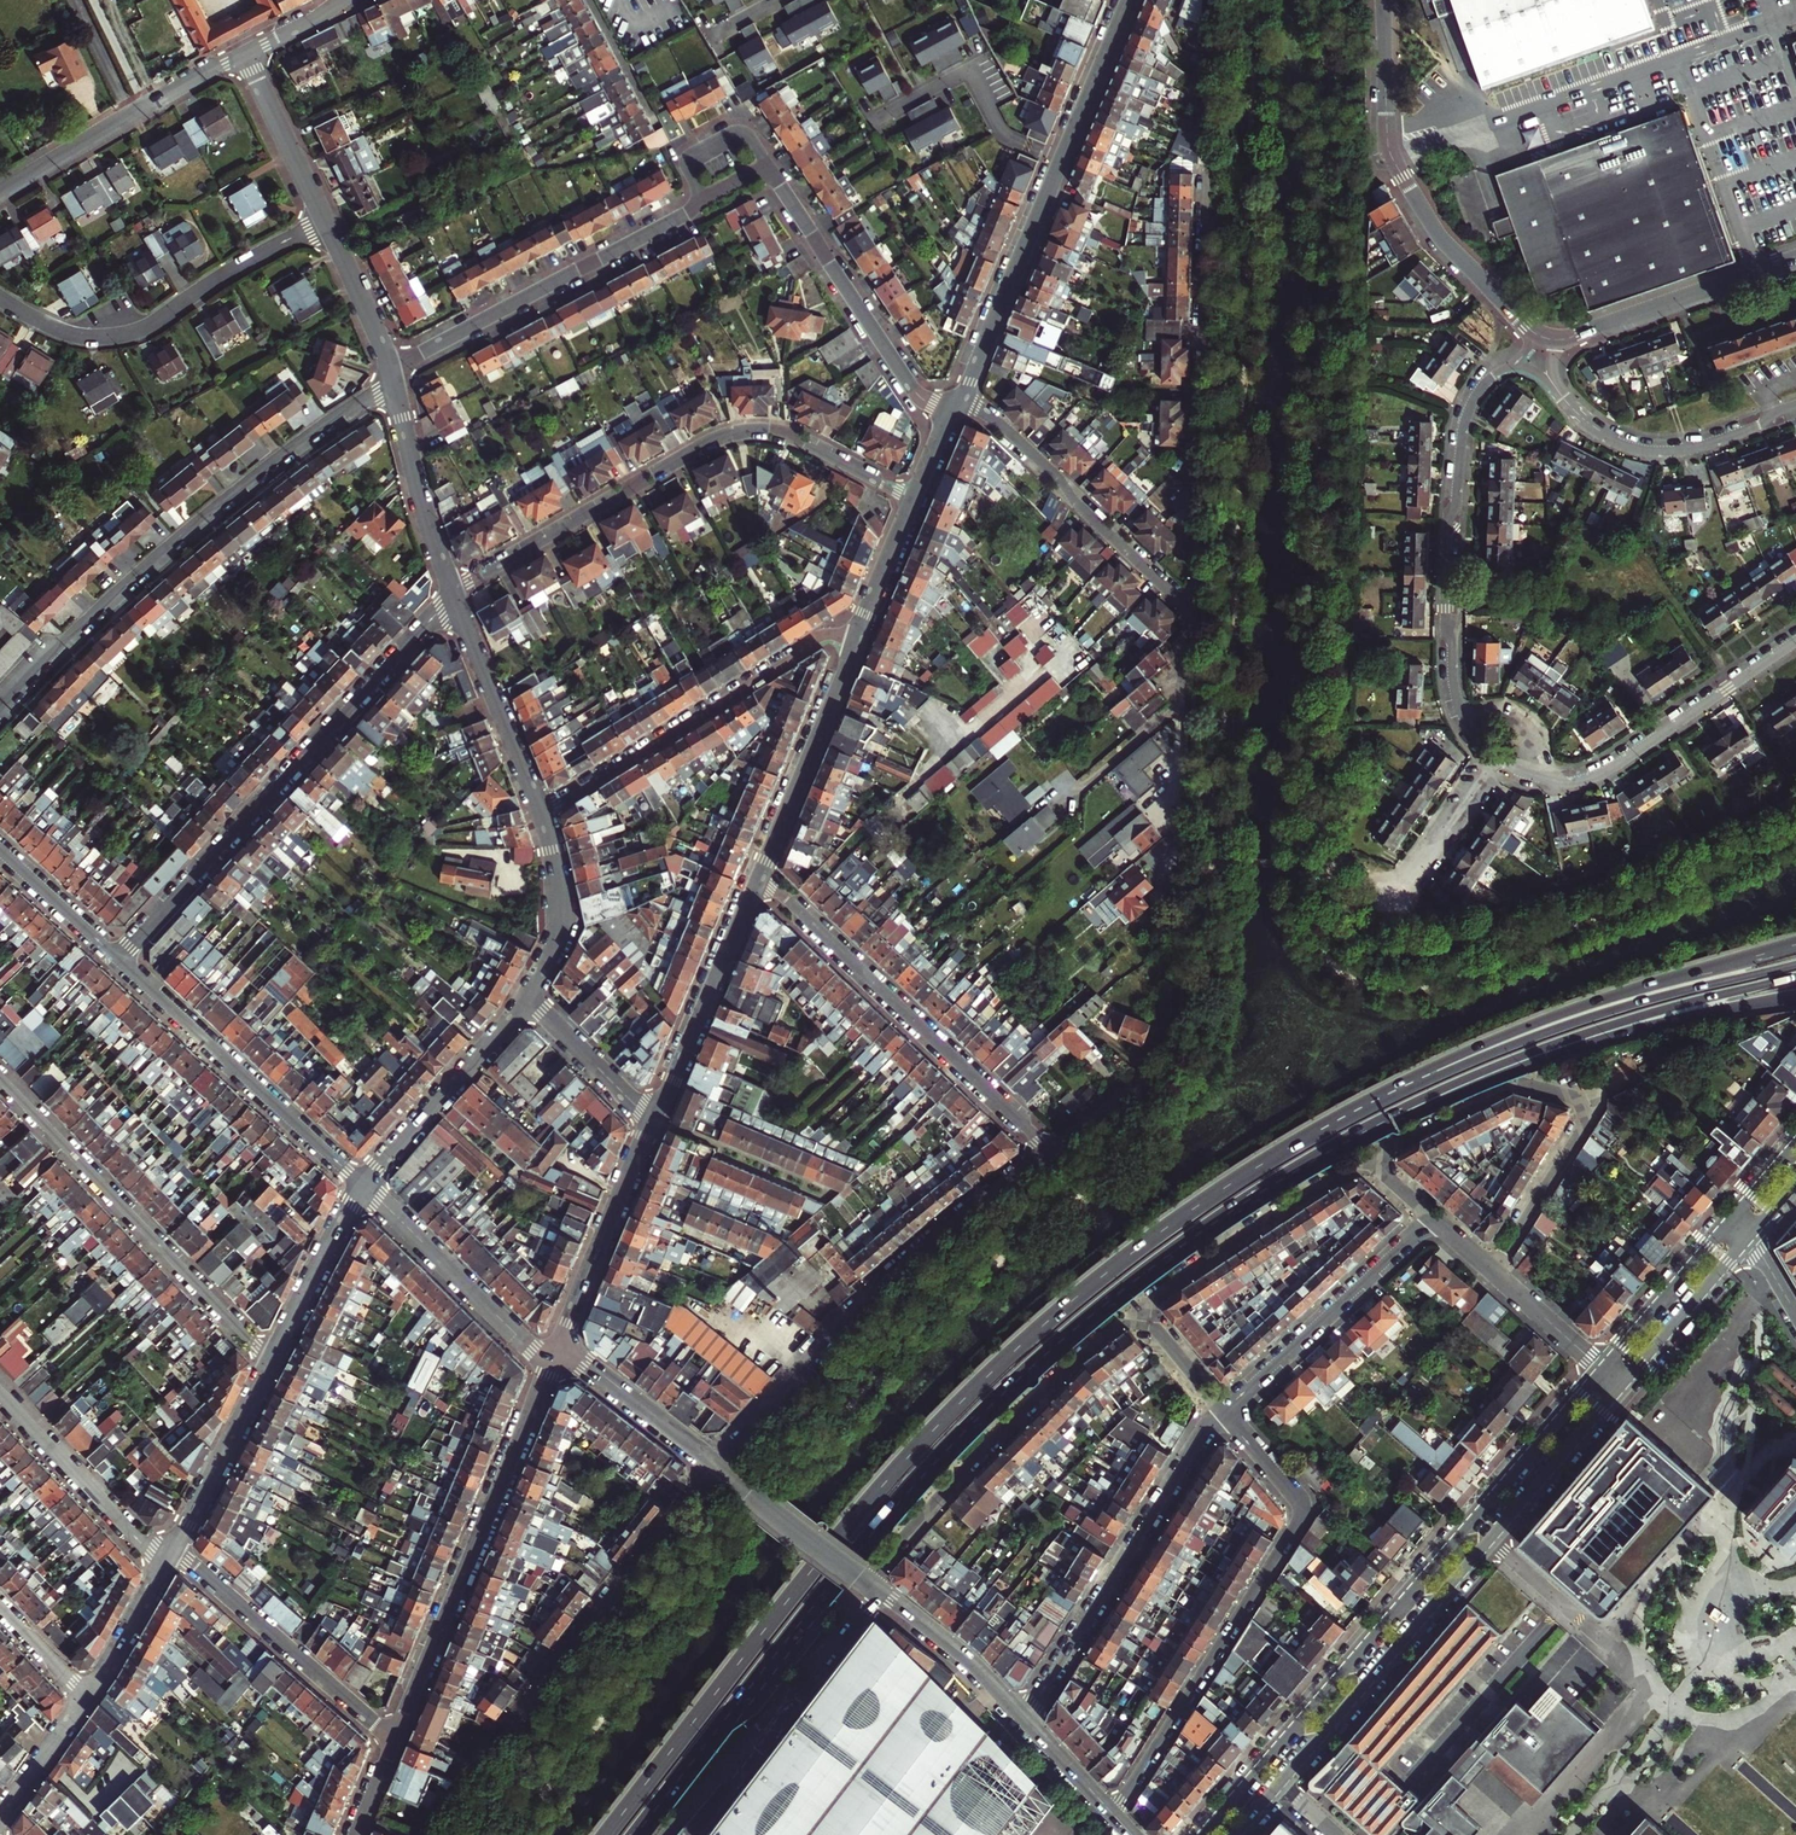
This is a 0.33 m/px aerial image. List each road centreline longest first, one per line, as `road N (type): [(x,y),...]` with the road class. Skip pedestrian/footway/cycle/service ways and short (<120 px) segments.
road 1 (trunk): [(1550,1024),(1436,1072),(1288,1149),(1183,1216),(1040,1327),(848,1523),(605,1834)]
road 2 (trunk): [(634,1834),(869,1537),(1017,1381),(1215,1221),(1424,1103)]
road 3 (residential): [(1201,616),(1214,0)]
road 4 (tertiary): [(1604,1369),(1203,1834)]
road 5 (tertiary): [(1236,1834),(1623,1385)]
road 6 (residential): [(455,595),(731,431),(789,434),(913,499)]
road 7 (residential): [(0,710),(189,529),(299,441),(393,381)]
road 8 (residential): [(455,595),(119,957)]
road 9 (residential): [(1226,1411),(1305,1511),(1114,1814)]
road 10 (residential): [(437,1834),(716,1463)]
road 11 (residential): [(716,1463),(857,1306),(1049,1150)]
road 12 (residential): [(1366,1161),(1521,1085),(1581,1099),(1589,1120),(1493,1271)]
road 13 (residential): [(1510,368),(1476,400),(1463,429),(1447,610),(1457,694),(1496,757)]
road 14 (tertiary): [(552,1364),(395,1739)]
road 15 (residential): [(760,876),(1049,1150)]
road 16 (trunk): [(1424,1103),(1554,1045),(1795,977)]
road 17 (residential): [(0,1079),(272,1360)]
road 18 (residential): [(1539,336),(1441,238),(1393,160),(1383,0)]
road 19 (primary): [(1424,1103),(1611,1037),(1795,999)]
road 20 (residential): [(1140,1309),(995,1439),(868,1582)]
road 21 (residential): [(1024,1717),(1226,1411)]
road 22 (residential): [(858,634),(822,641),(542,812)]
road 23 (residential): [(326,220),(135,331),(78,335),(0,298)]
road 24 (residential): [(390,369),(703,199)]
road 25 (residential): [(1496,757),(1548,781),(1582,781),(1795,643)]
road 26 (residential): [(361,1184),(119,957)]
road 27 (residential): [(964,397),(1201,616)]
road 28 (residential): [(774,174),(915,391),(949,414)]
road 29 (residential): [(174,1549),(395,1739)]
road 30 (tertiary): [(0,194),(245,52)]
road 31 (residential): [(1226,1411),(1431,1218)]
road 32 (residential): [(1140,1309),(1366,1161)]
road 33 (tertiary): [(760,876),(653,1117)]
road 34 (residential): [(361,1184),(552,1364)]
road 35 (tertiary): [(858,634),(760,876)]
road 36 (trunk): [(1795,945),(1550,1024)]
road 37 (residential): [(1795,412),(1704,446),(1666,451),(1611,437),(1563,397)]
road 38 (tertiary): [(1061,162),(964,397)]
road 39 (trunk): [(1795,965),(1550,1024)]
road 40 (residential): [(1795,259),(1558,341)]
road 41 (tertiary): [(529,999),(361,1184)]
road 42 (tertiary): [(653,1117),(561,1346)]
road 43 (residential): [(164,1566),(0,1392)]
road 44 (residential): [(1061,162),(1007,138),(970,69),(880,116)]
road 45 (tertiary): [(455,595),(542,812)]
road 46 (tertiary): [(393,381),(455,595)]
road 47 (tertiary): [(272,1360),(174,1549)]
road 48 (tertiary): [(873,1586),(1024,1717)]
road 49 (tertiary): [(1733,1219),(1604,1369)]
road 50 (tertiary): [(361,1184),(272,1360)]
road 51 (tertiary): [(1623,1385),(1749,1236)]
road 52 (tertiary): [(542,812),(561,917),(529,999)]
road 53 (tertiary): [(561,1346),(716,1463)]
road 54 (tertiary): [(716,1463),(868,1582)]
road 55 (tertiary): [(245,52),(326,220)]
road 56 (tertiary): [(1129,0),(1061,162)]
road 57 (residential): [(653,1117),(529,999)]
road 58 (residential): [(1496,757),(1401,896)]
road 59 (residential): [(780,1720),(873,1586)]
road 60 (trunk): [(667,1834),(761,1728),(780,1720)]
road 61 (tertiary): [(326,220),(390,369)]
road 62 (residential): [(119,957),(0,848)]
road 63 (tertiary): [(164,1566),(87,1697)]
road 64 (tertiary): [(87,1697),(0,1820)]
road 65 (residential): [(1493,1271),(1604,1369)]
road 66 (residential): [(774,174),(750,139),(731,138),(691,162),(703,199)]
road 67 (tertiary): [(913,499),(858,634)]
road 68 (residential): [(691,1834),(780,1720)]
road 69 (residential): [(1049,1150),(1160,1065)]
road 70 (residential): [(1140,1309),(1226,1411)]
road 71 (tertiary): [(1024,1717),(1114,1814)]
road 72 (residential): [(0,1605),(87,1697)]

